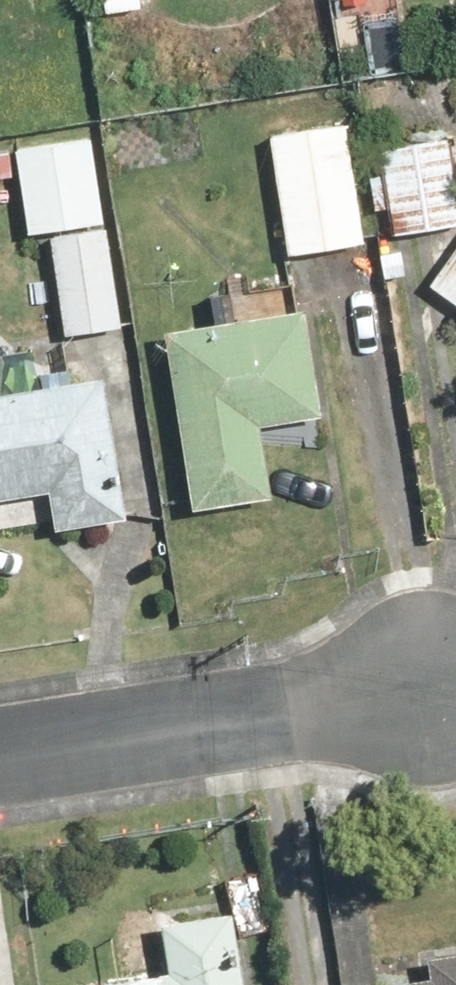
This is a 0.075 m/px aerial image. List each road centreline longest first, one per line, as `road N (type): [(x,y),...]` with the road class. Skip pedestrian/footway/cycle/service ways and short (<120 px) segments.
road 1 (residential): [(0,743),(455,670)]

